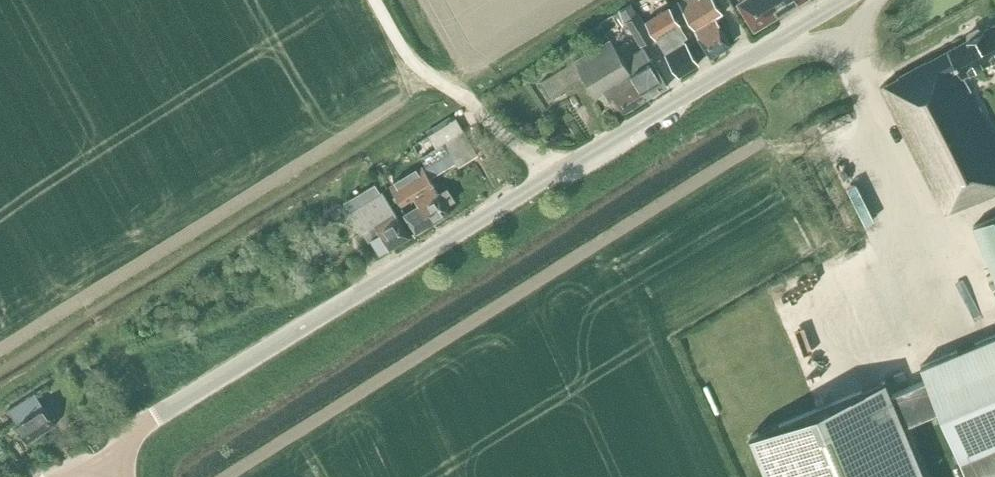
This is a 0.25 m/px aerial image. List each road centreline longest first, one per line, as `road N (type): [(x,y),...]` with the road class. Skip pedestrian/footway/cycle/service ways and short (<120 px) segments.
road 1 (tertiary): [(109,465),(141,424),(844,0)]
road 2 (track): [(375,0),(408,57),(476,106),(549,177)]

